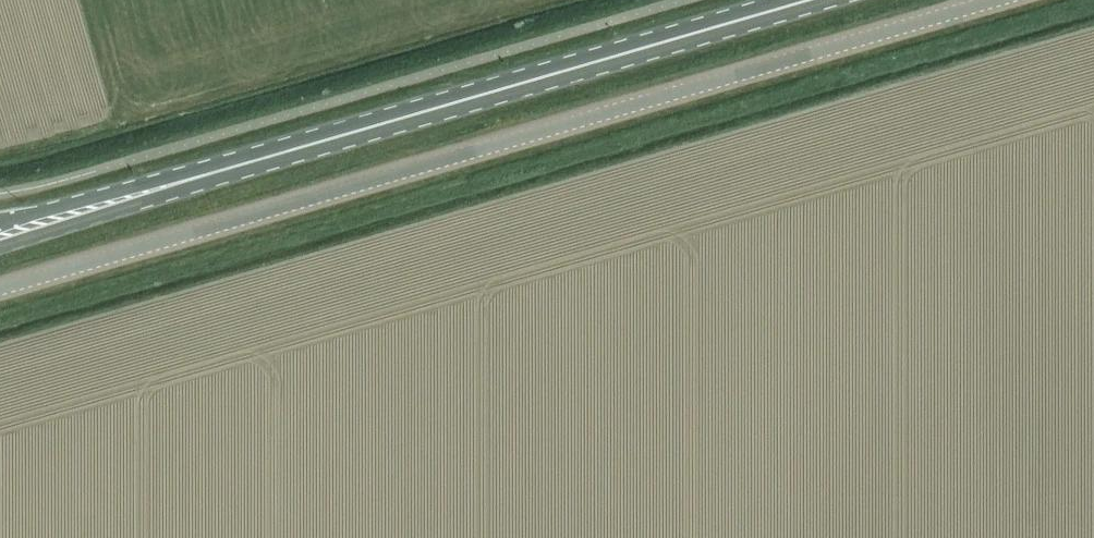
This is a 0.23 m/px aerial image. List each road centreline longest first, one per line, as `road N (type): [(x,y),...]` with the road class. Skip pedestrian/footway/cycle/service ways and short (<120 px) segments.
road 1 (unclassified): [(0,288),(998,0)]
road 2 (primary): [(808,0),(0,234)]

